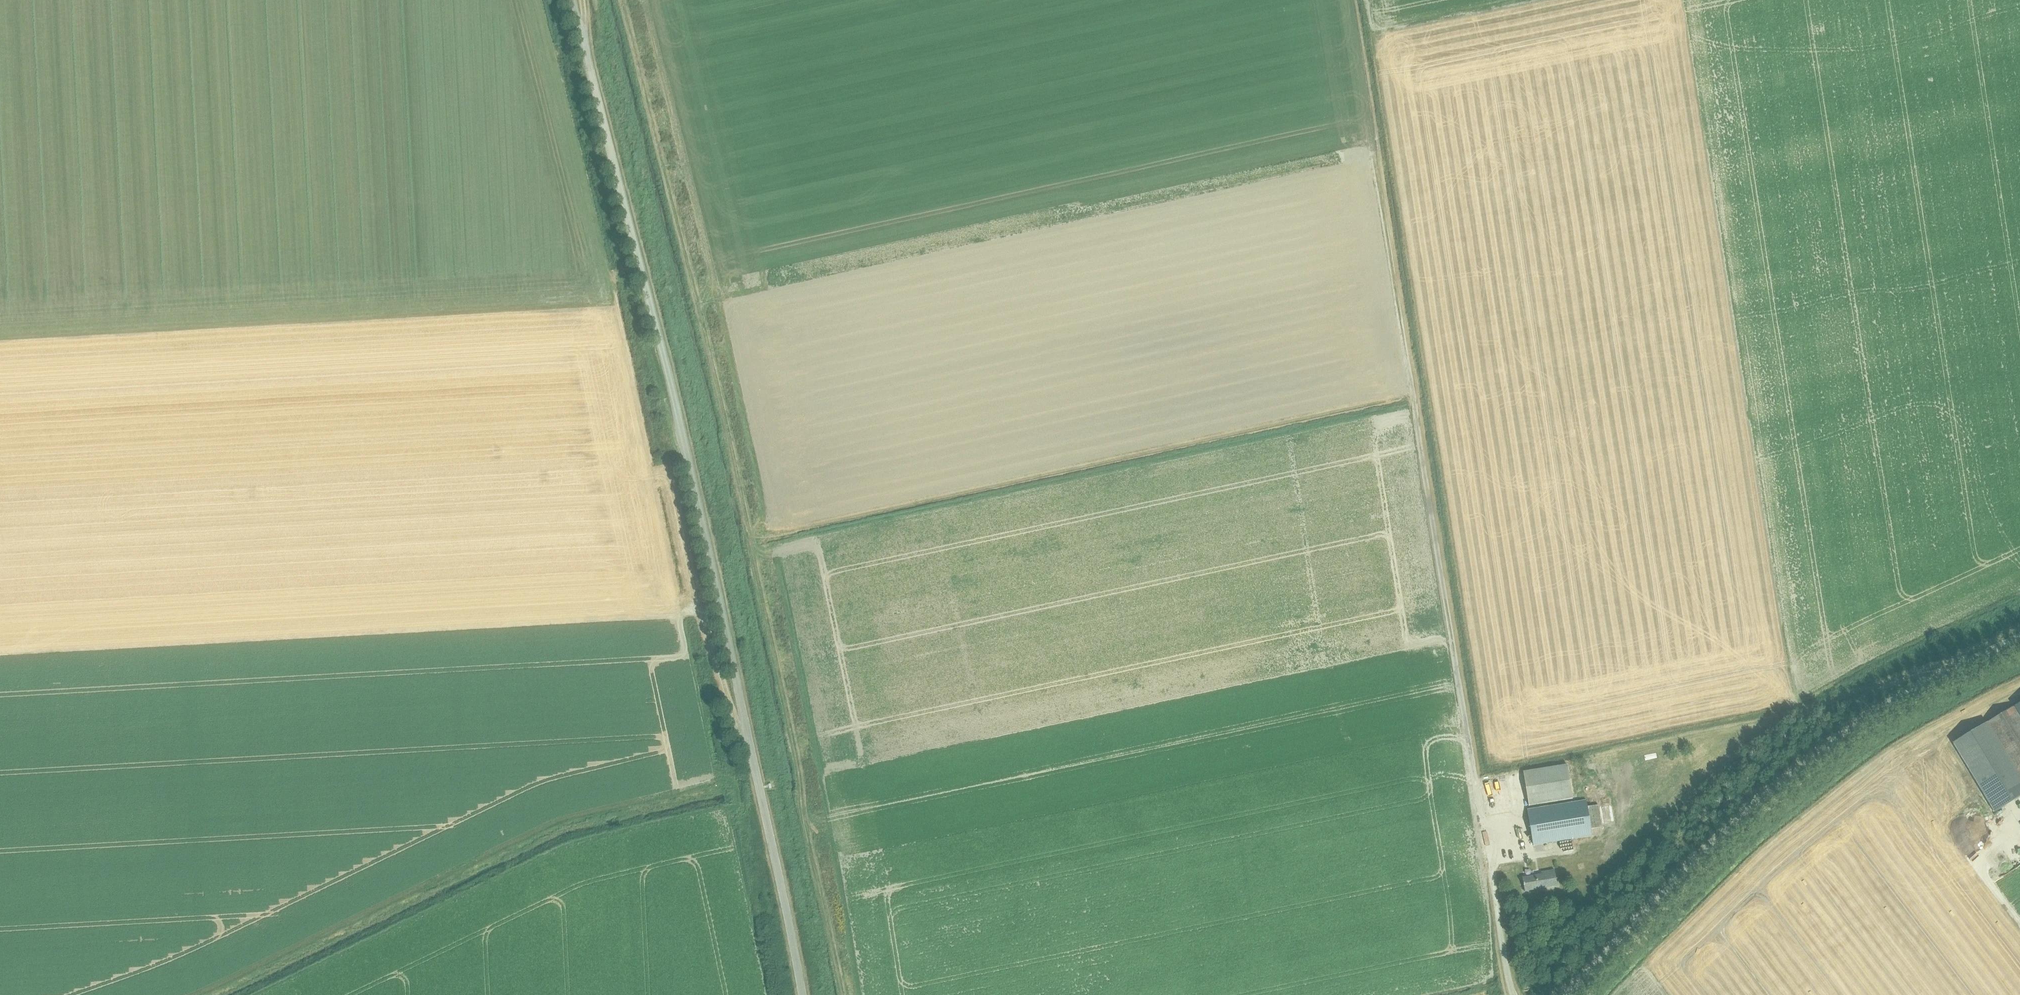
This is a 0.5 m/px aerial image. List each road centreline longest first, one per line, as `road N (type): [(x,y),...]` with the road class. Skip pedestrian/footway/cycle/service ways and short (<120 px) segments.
road 1 (tertiary): [(809,994),(652,297),(575,0)]
road 2 (tertiary): [(1568,994),(1785,781),(1917,689),(2019,639)]

